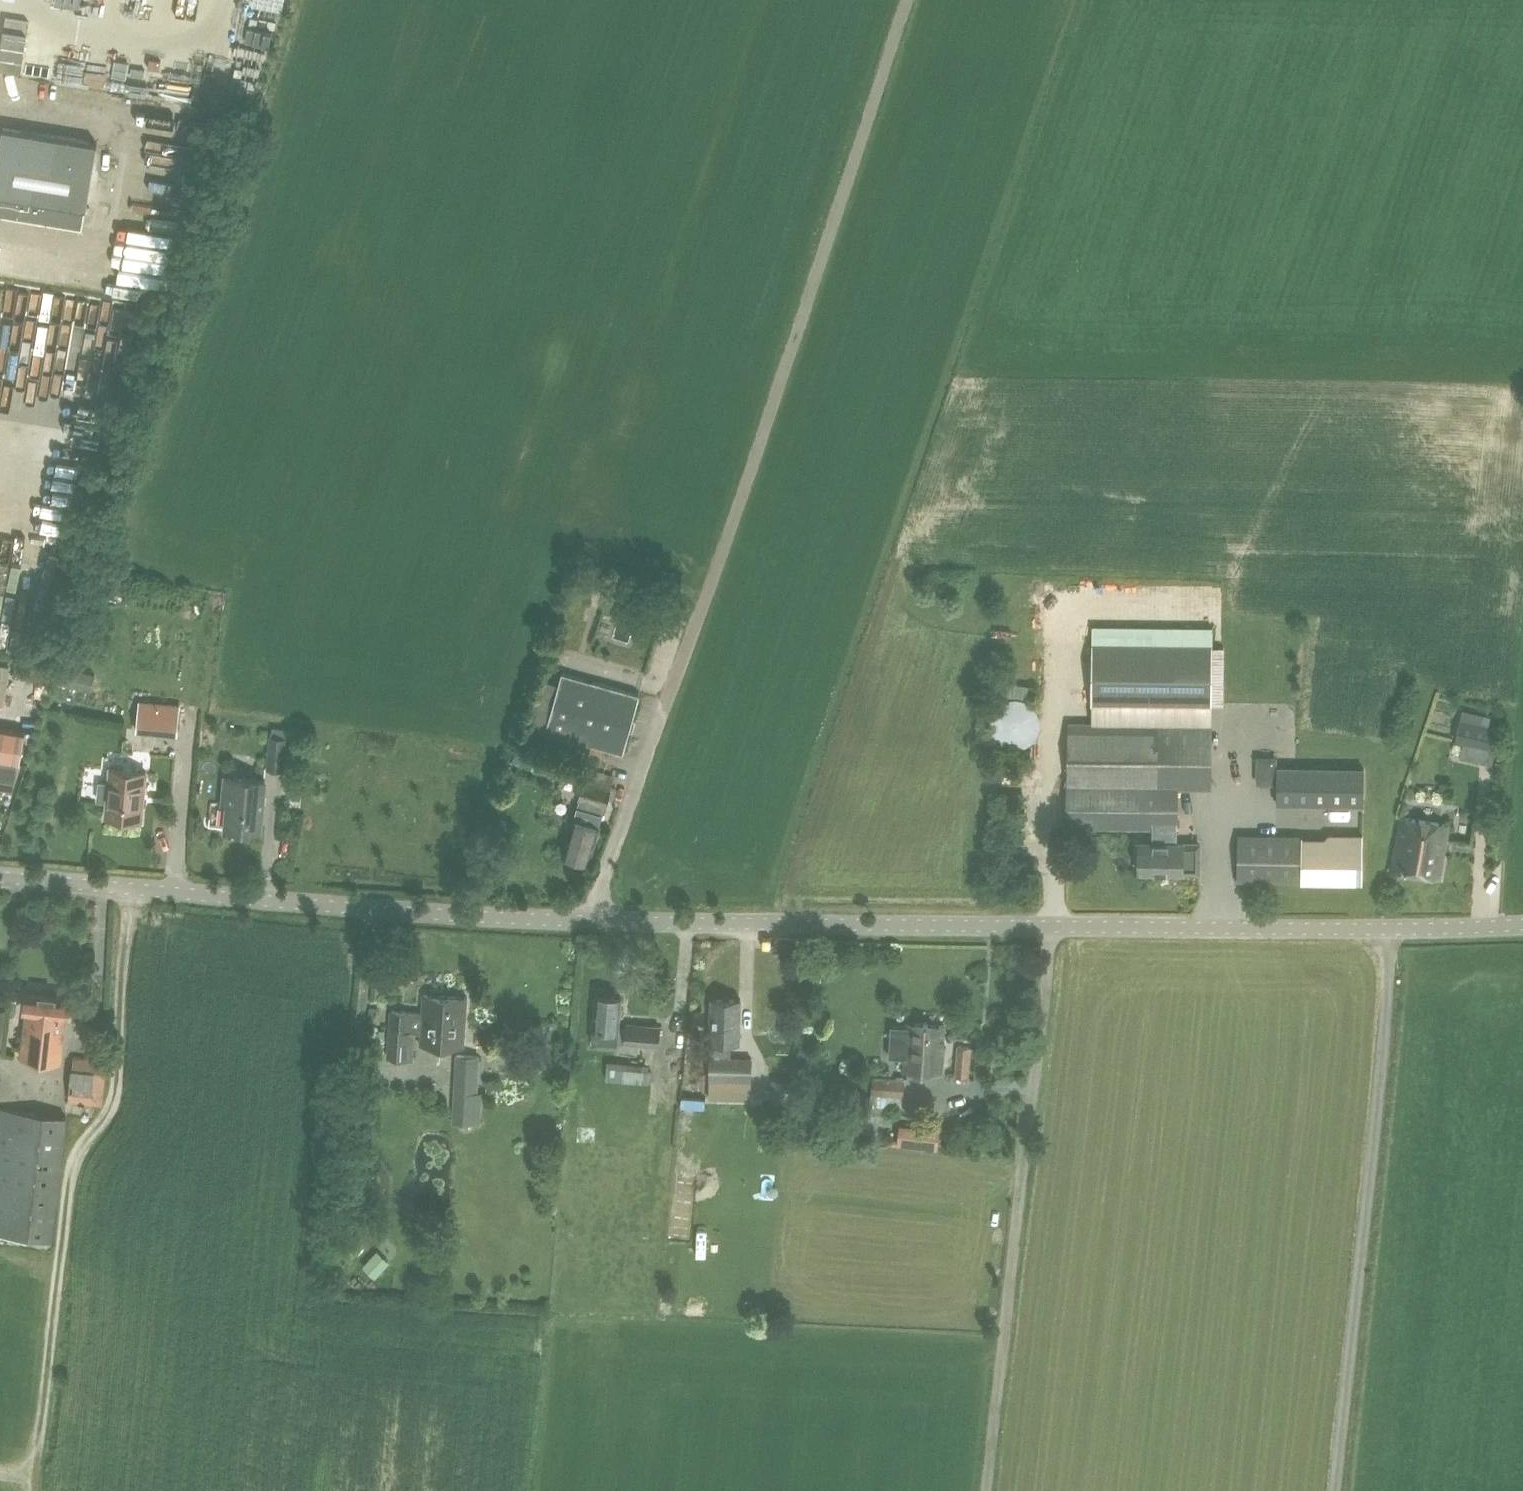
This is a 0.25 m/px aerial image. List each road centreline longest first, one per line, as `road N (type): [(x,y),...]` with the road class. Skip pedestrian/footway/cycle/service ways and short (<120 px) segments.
road 1 (unclassified): [(1522,925),(561,920),(0,876)]
road 2 (track): [(0,1470),(32,1471),(69,1163),(113,1105),(128,889)]
road 3 (track): [(1050,927),(986,1490)]
road 4 (track): [(1335,1490),(1393,928)]

